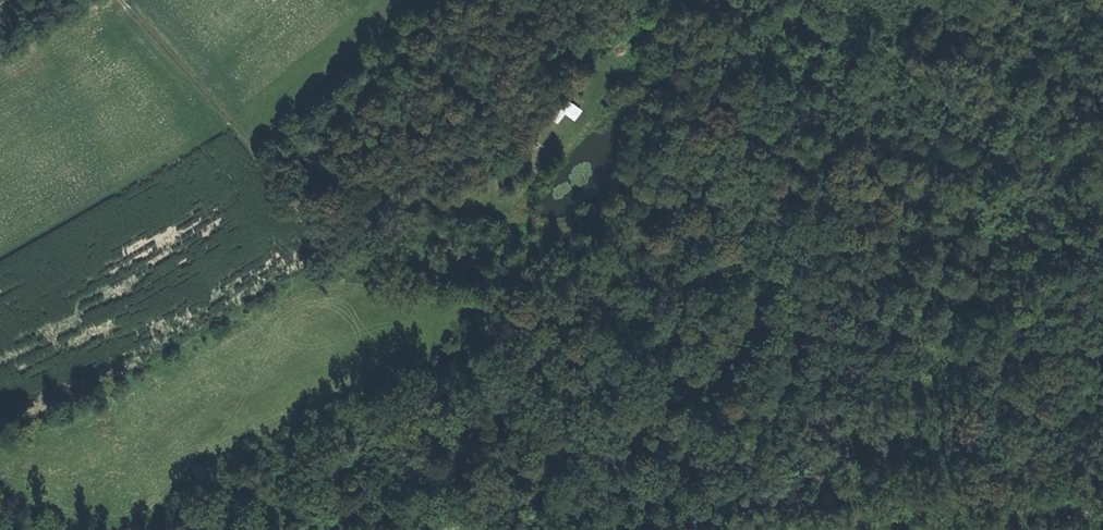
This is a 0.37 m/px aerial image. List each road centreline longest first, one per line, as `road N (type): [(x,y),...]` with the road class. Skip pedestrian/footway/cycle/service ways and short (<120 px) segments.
road 1 (track): [(1102,450),(648,504),(593,519),(418,529)]
road 2 (track): [(1102,18),(1011,103),(964,122),(881,251),(844,268),(782,351),(684,449),(648,504)]
road 3 (track): [(123,0),(301,196)]

